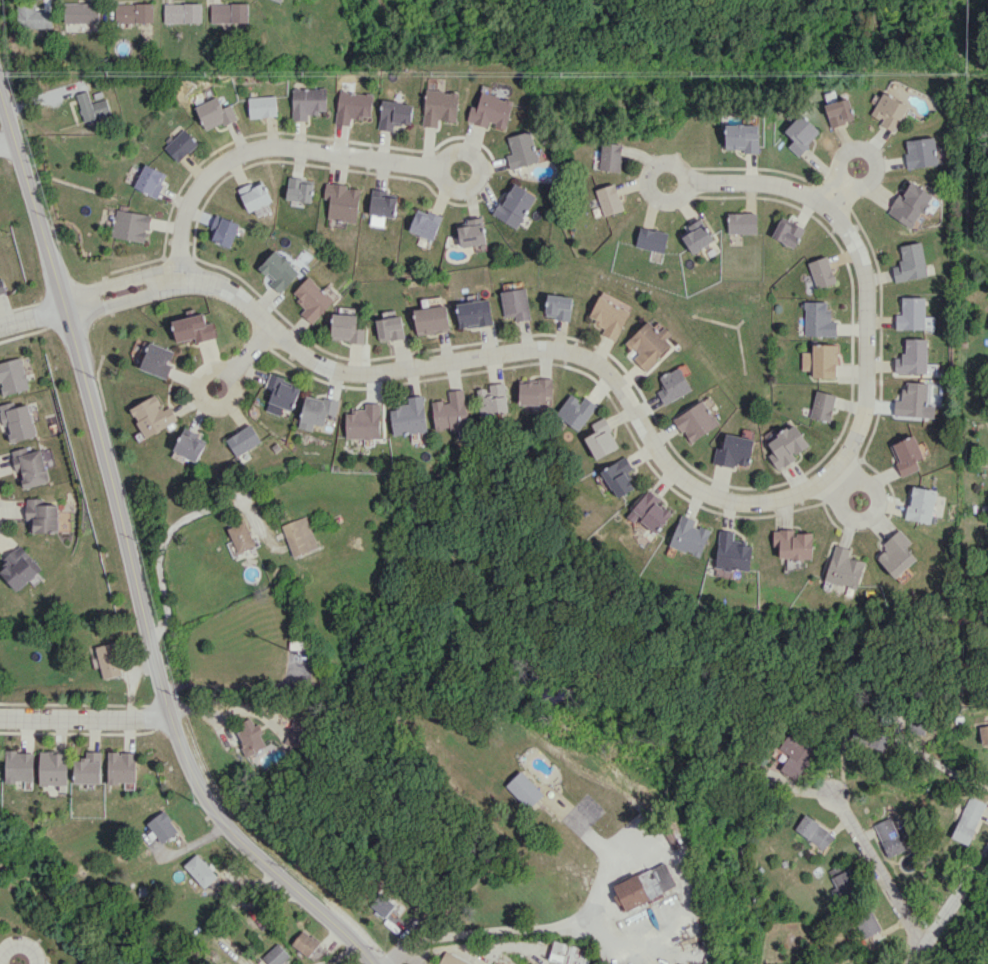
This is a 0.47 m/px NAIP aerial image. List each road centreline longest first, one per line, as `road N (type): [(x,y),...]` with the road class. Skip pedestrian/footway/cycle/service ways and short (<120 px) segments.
road 1 (residential): [(63,303),(184,274),(232,287),(304,355),(343,373),(560,350),(592,363),(693,485),(728,501),(779,500),(833,473),(859,427),(867,380),(863,266),(825,205),(793,189),(670,181)]
road 2 (tertiary): [(0,96),(194,780),(224,824),(373,963)]
road 3 (residential): [(184,274),(187,211),(236,156),(265,148),(463,170)]
road 4 (residential): [(638,827),(606,889),(577,921),(434,938),(382,963)]
road 5 (residential): [(834,792),(928,943)]
road 6 (residential): [(170,713),(0,718)]
road 7 (residential): [(987,847),(921,963)]

